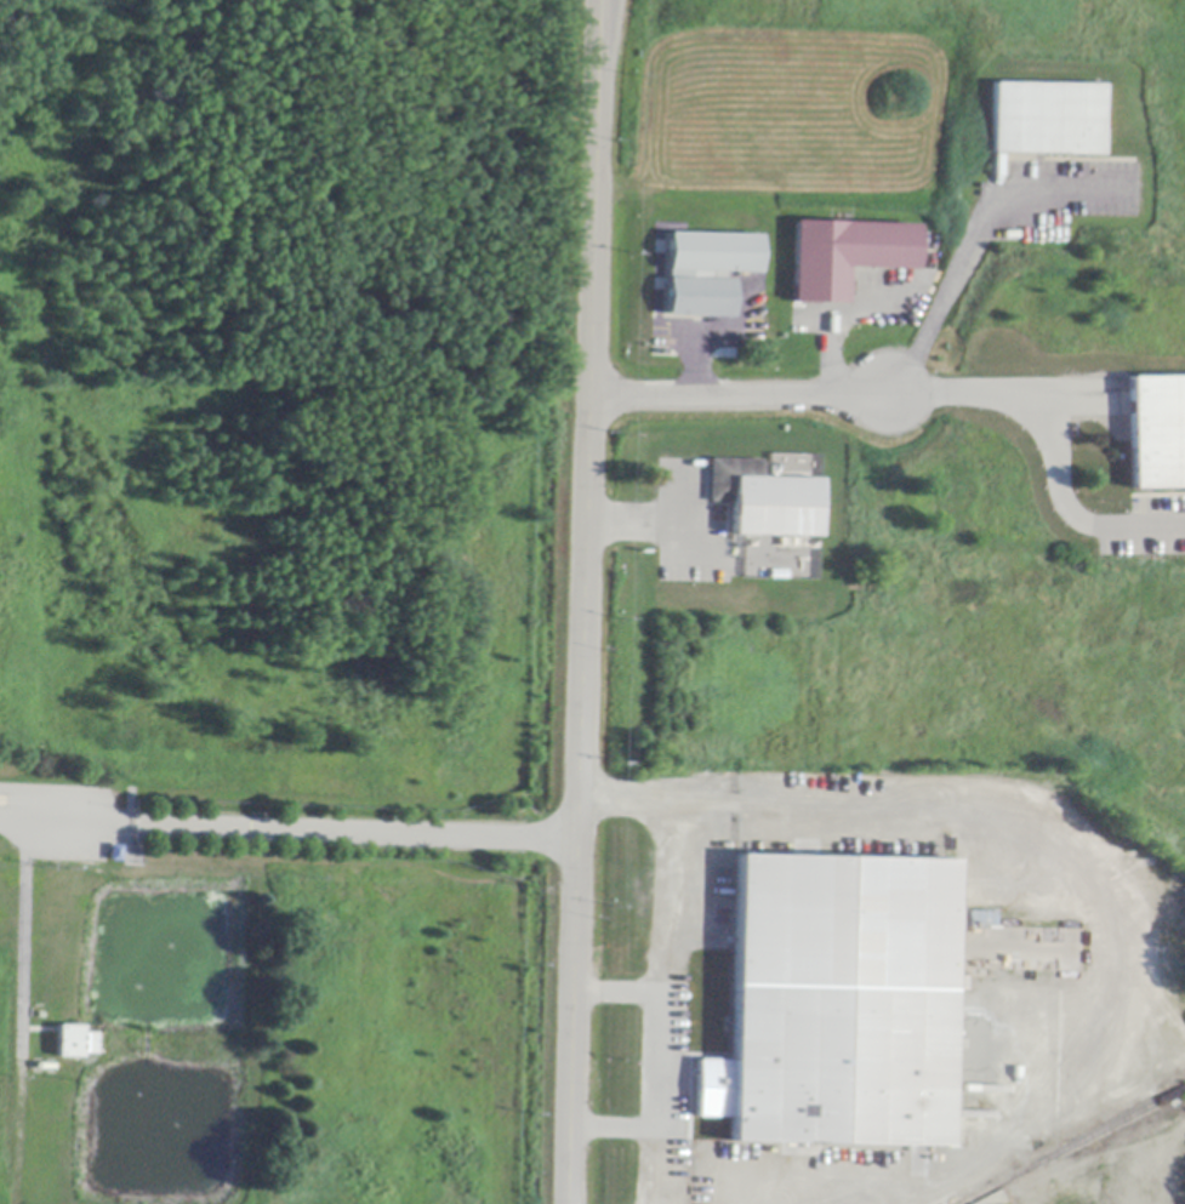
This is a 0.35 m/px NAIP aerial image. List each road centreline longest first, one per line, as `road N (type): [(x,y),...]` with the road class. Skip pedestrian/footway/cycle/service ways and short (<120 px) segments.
road 1 (residential): [(568,1203),(598,0)]
road 2 (residential): [(591,395),(888,396)]

